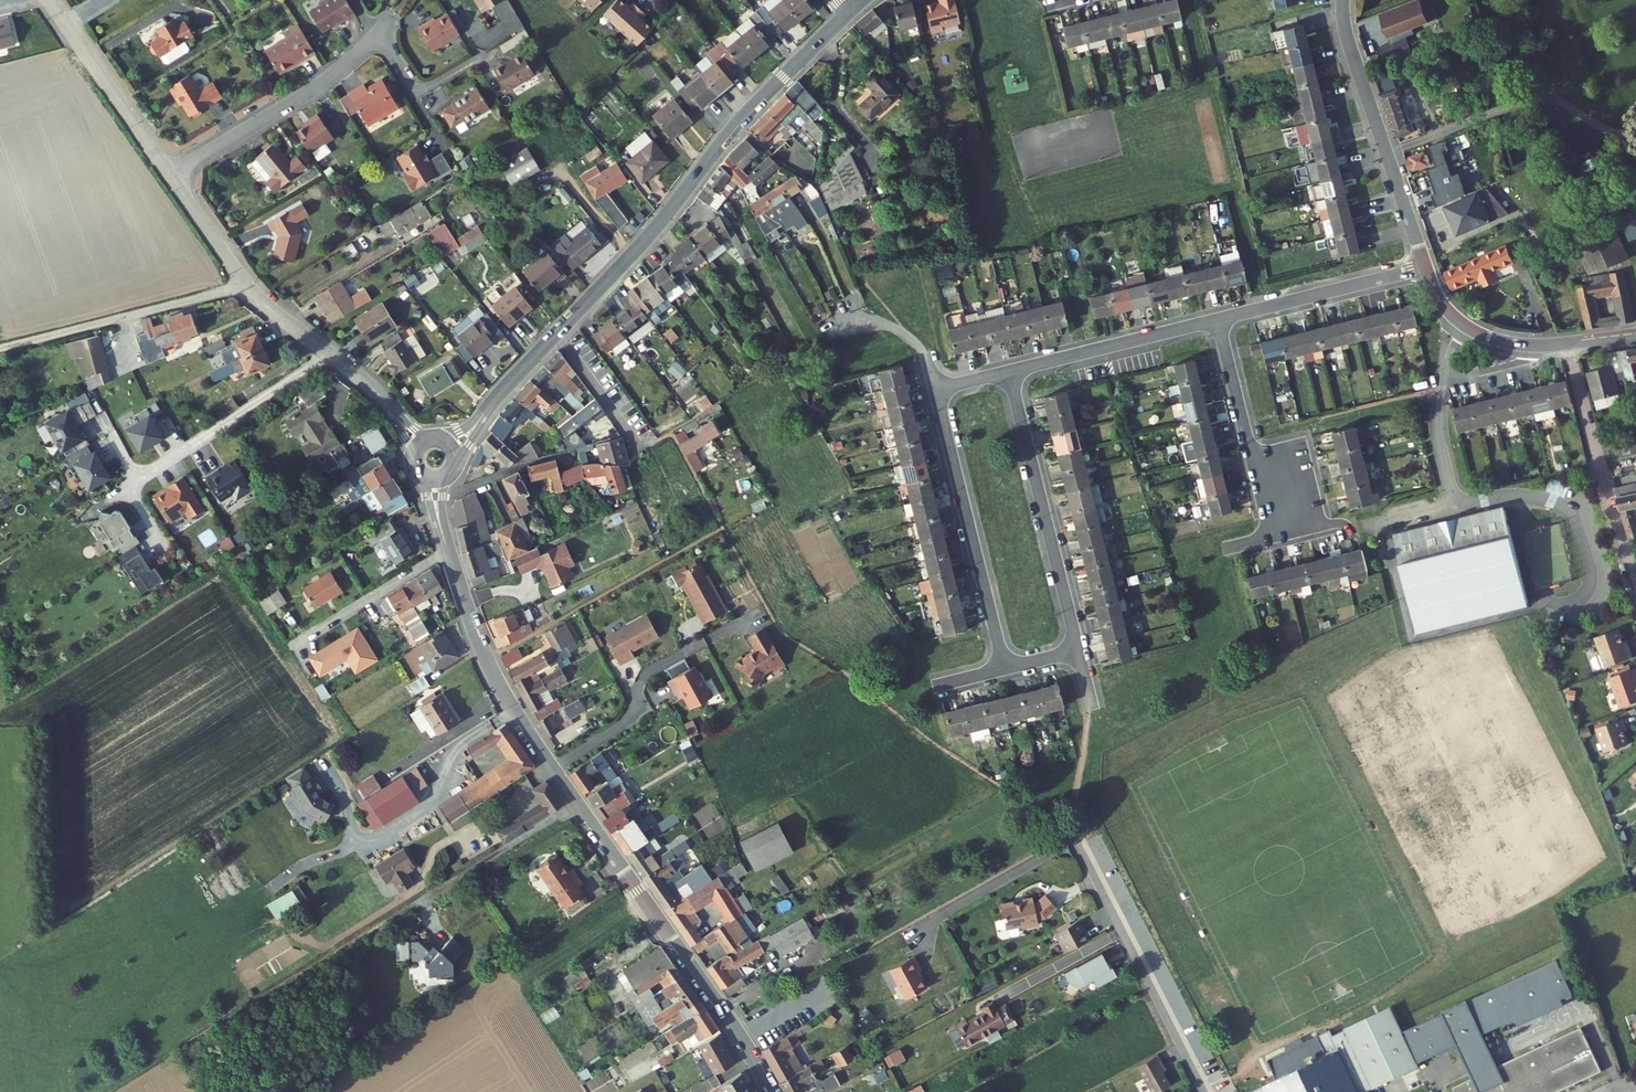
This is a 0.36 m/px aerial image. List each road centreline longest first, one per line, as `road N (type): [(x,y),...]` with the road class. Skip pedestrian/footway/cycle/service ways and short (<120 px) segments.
road 1 (residential): [(847,12),(745,113),(652,231),(561,328)]
road 2 (residential): [(772,1091),(576,803)]
road 3 (residential): [(1079,650),(1009,372)]
road 4 (residential): [(936,391),(1005,669)]
road 5 (residential): [(1343,0),(1349,45),(1425,267)]
road 6 (residential): [(1077,845),(1208,1091)]
road 7 (residential): [(169,175),(318,85),(379,33)]
road 8 (track): [(246,287),(0,350)]
road 9 (residential): [(1425,267),(1451,314),(1496,341),(1545,346),(1635,336)]
road 10 (residential): [(551,767),(487,662),(448,548)]
road 11 (residential): [(328,353),(246,287),(169,175)]
road 12 (residential): [(1218,319),(1254,462),(1318,526)]
road 13 (unclassified): [(328,353),(137,481)]
road 14 (residential): [(386,924),(576,803)]
road 15 (residential): [(1218,319),(1009,372)]
road 16 (residential): [(1425,267),(1218,319)]
road 17 (residential): [(169,175),(49,0)]
road 18 (residential): [(551,767),(622,723),(644,674),(703,642)]
road 19 (residential): [(306,639),(448,548)]
road 20 (residential): [(561,328),(646,447)]
road 21 (residential): [(833,335),(869,323),(897,329),(926,356),(936,391)]
road 22 (residential): [(482,58),(419,89),(379,33)]
road 23 (residential): [(442,494),(559,455)]

